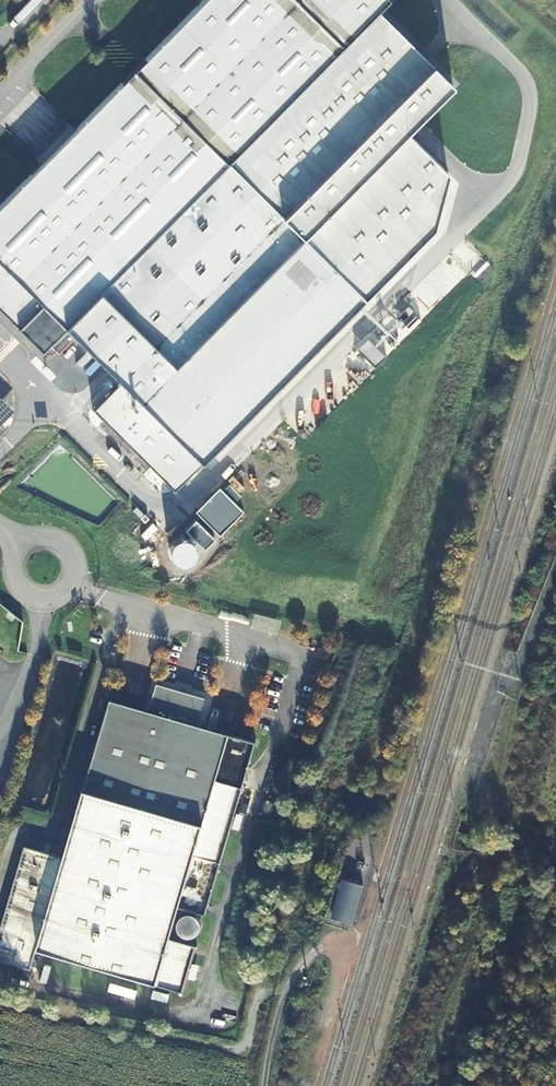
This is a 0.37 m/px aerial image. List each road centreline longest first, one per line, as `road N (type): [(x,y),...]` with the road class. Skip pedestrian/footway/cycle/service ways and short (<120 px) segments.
road 1 (residential): [(20,548),(12,567),(26,596),(65,595),(77,576),(73,551),(53,537),(30,540)]

